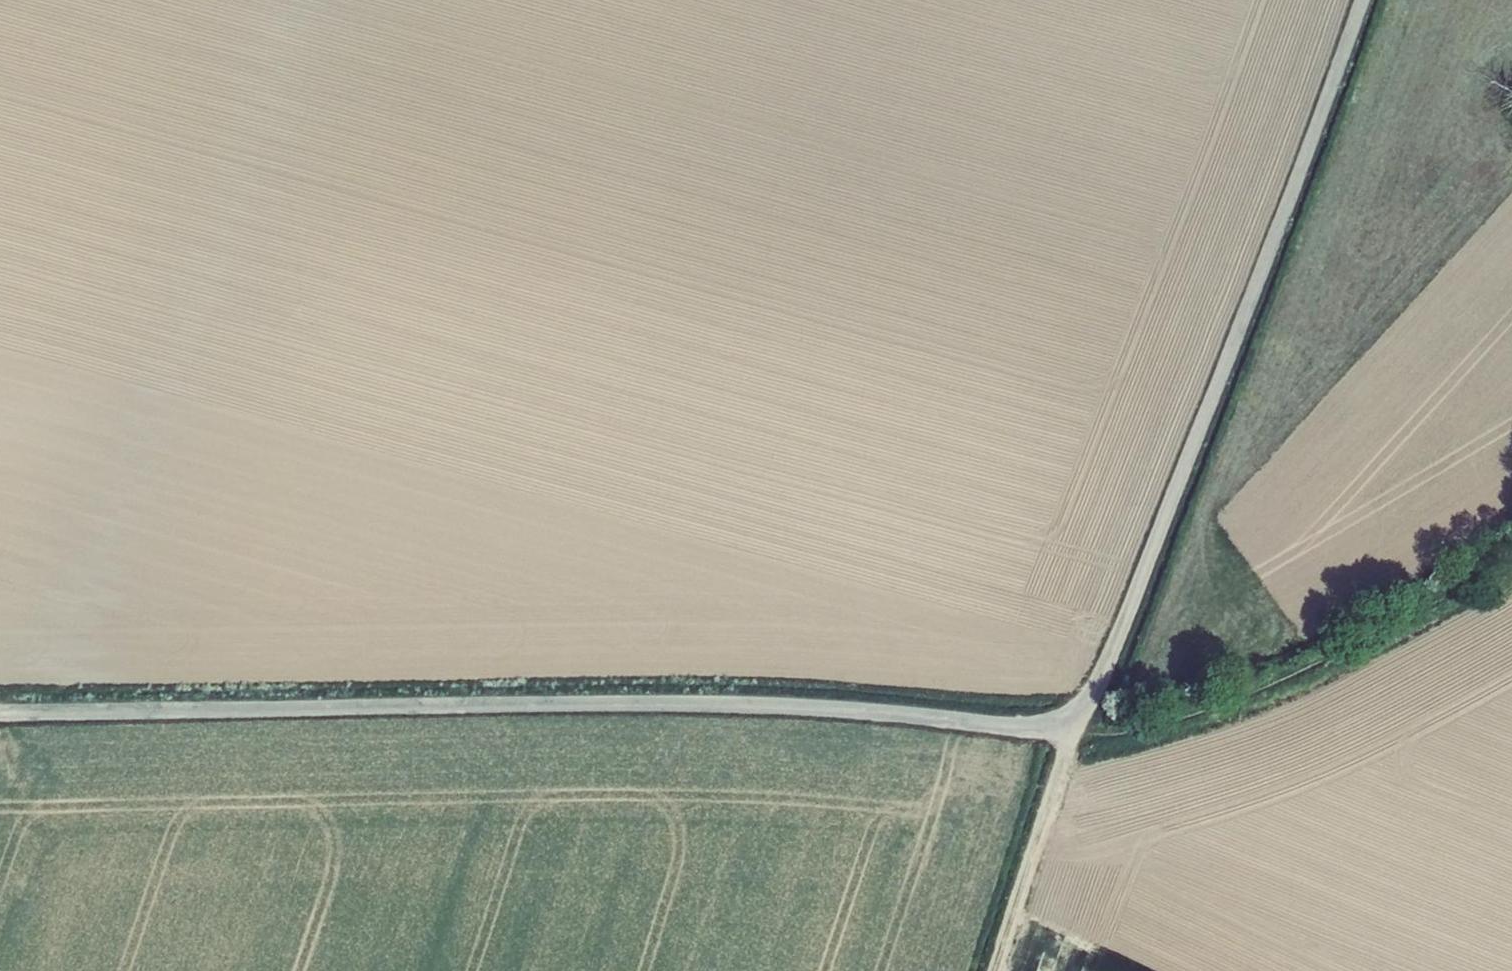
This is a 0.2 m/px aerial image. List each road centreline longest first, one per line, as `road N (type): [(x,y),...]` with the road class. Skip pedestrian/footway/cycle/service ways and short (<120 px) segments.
road 1 (unclassified): [(1376,0),(1286,249),(1084,731),(857,706),(86,699),(0,705)]
road 2 (track): [(1084,731),(994,970)]

